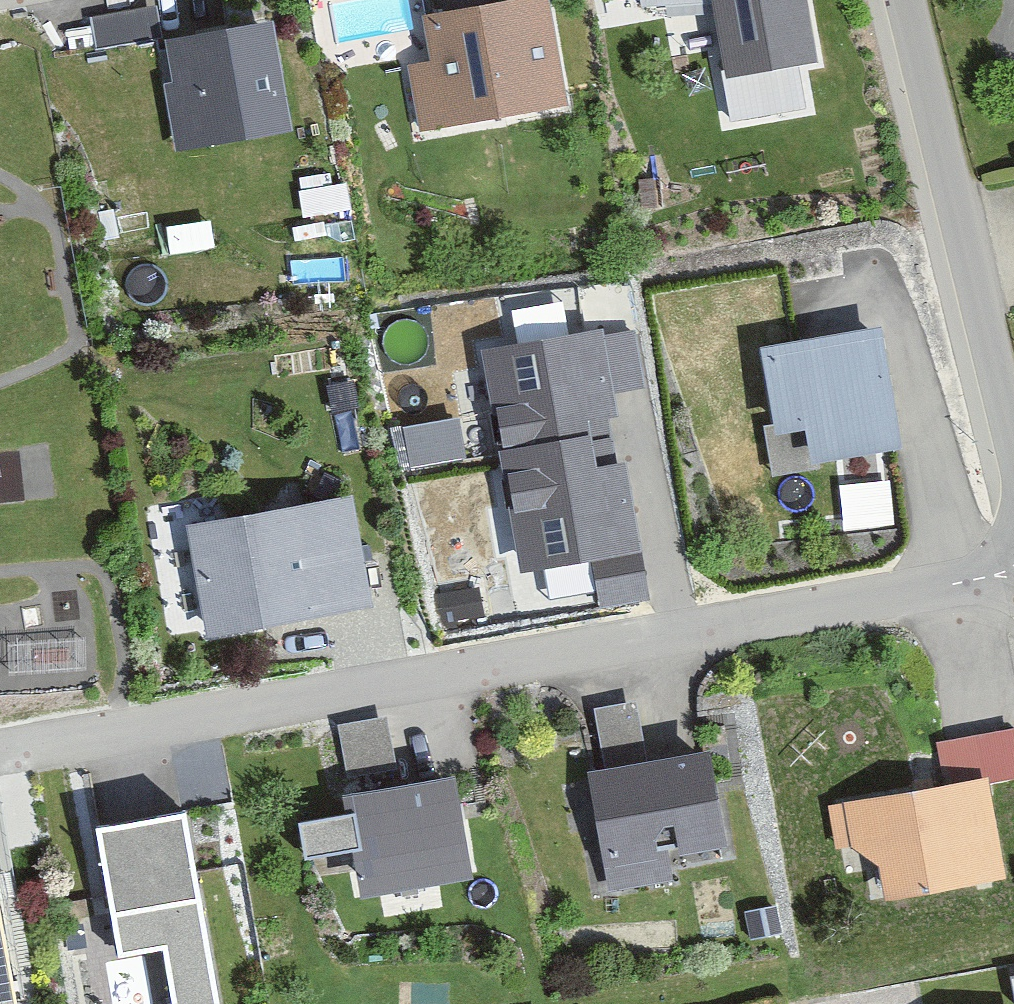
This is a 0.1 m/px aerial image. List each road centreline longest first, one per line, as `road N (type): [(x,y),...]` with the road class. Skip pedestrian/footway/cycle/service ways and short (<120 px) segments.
road 1 (residential): [(1013,573),(0,753)]
road 2 (unclassified): [(1013,455),(901,0)]

